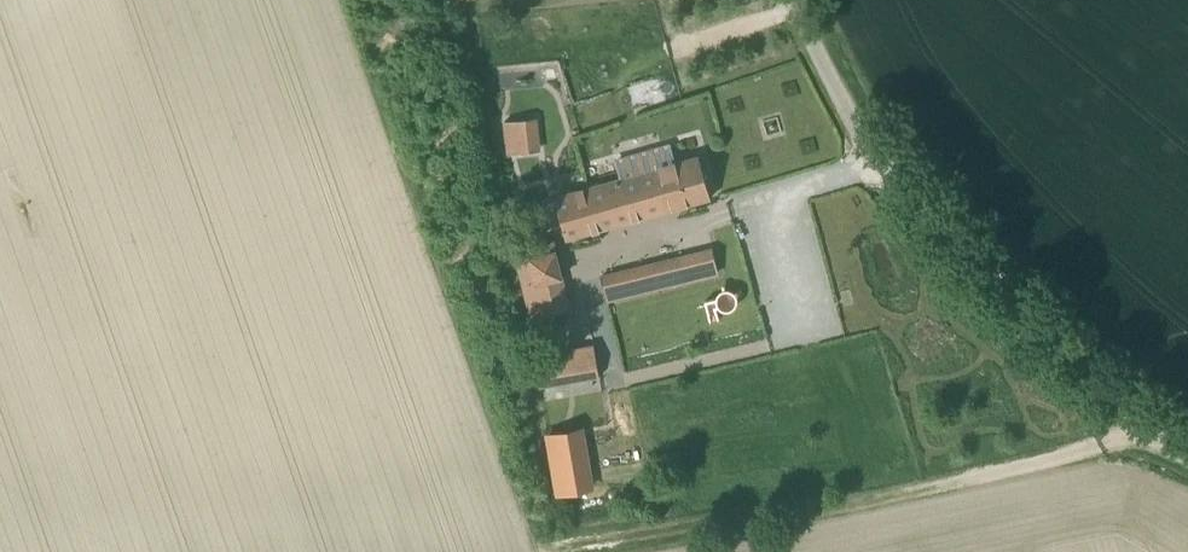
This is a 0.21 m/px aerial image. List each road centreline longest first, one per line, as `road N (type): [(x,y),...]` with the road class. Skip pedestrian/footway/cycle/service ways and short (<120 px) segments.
road 1 (track): [(552,543),(886,498),(1086,452),(1163,424)]
road 2 (unclassified): [(1187,438),(1163,424),(882,152),(852,117),(796,0)]

